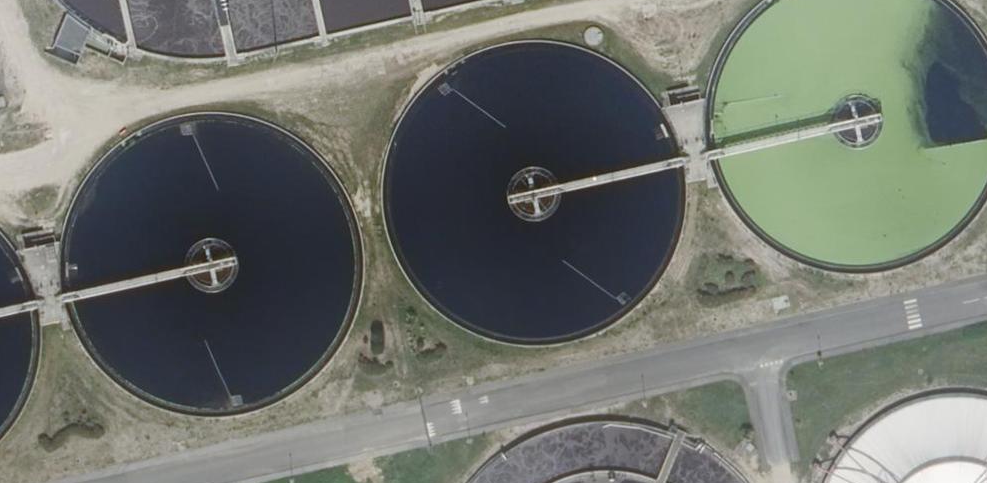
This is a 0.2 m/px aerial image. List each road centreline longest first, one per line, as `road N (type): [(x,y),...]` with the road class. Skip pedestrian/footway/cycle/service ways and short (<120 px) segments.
road 1 (track): [(633,0),(80,121),(23,57),(5,0)]

